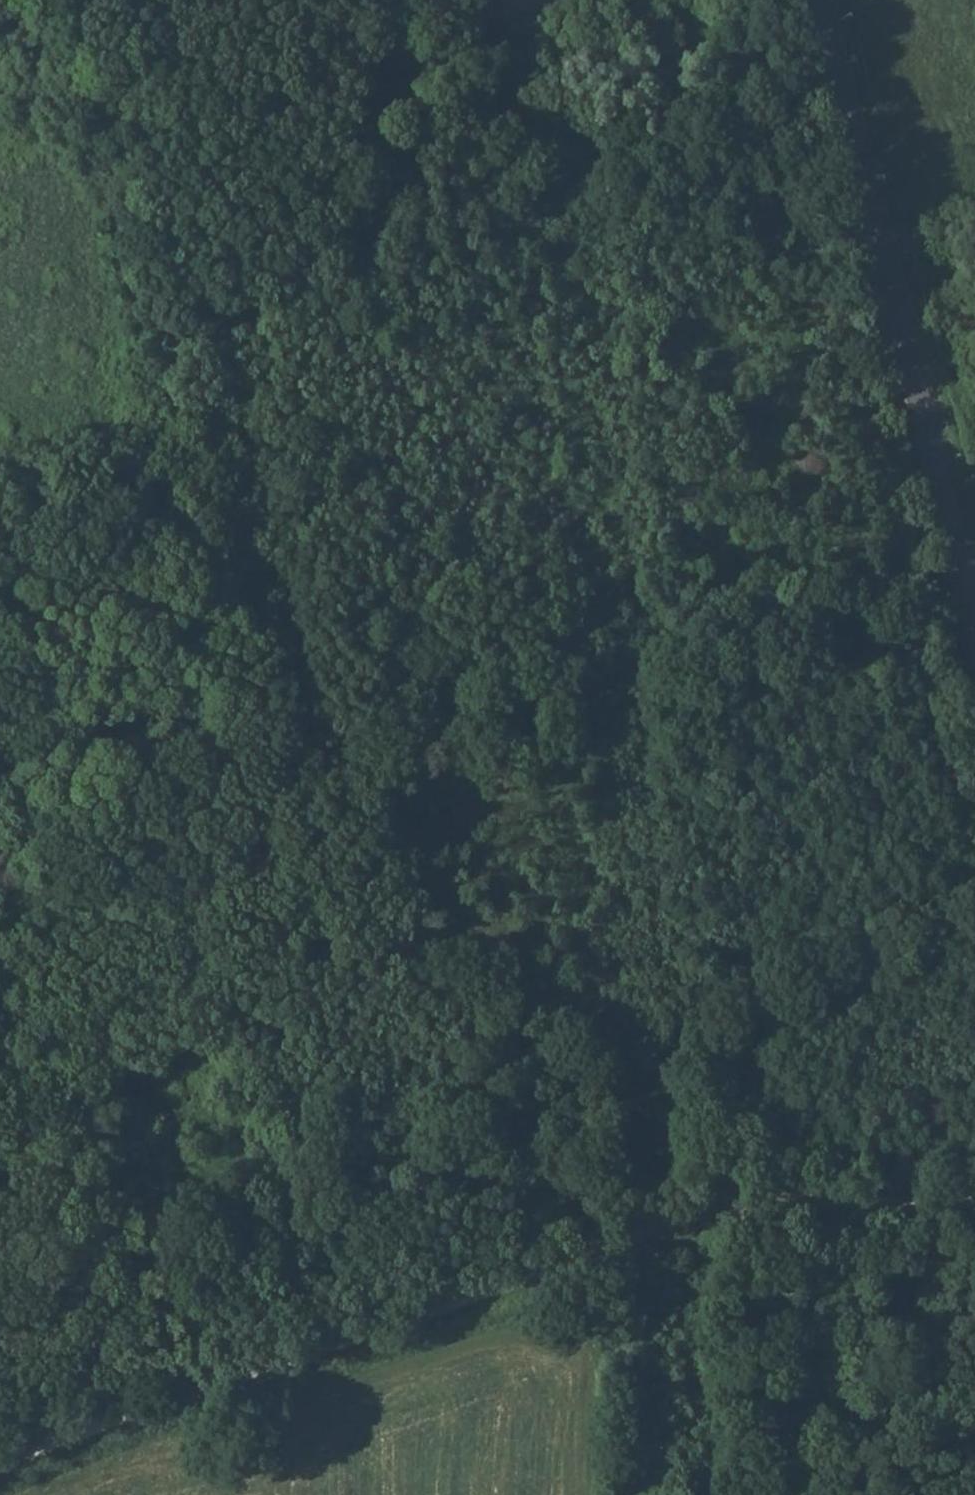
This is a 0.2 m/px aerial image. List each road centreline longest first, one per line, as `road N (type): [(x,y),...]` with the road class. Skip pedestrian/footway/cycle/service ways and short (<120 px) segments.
road 1 (track): [(974,1200),(728,1203),(92,1432),(0,1479)]
road 2 (residential): [(816,0),(974,589)]

